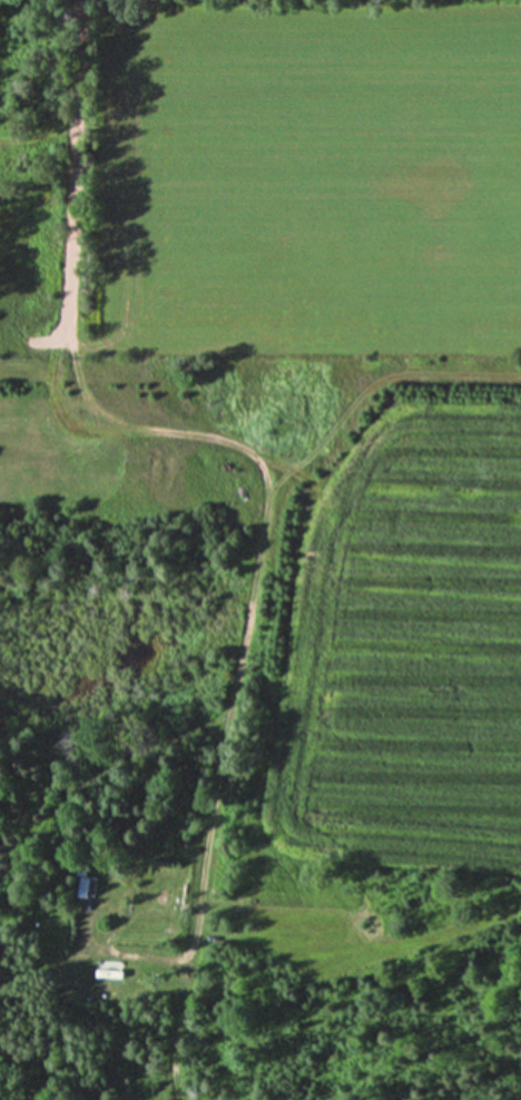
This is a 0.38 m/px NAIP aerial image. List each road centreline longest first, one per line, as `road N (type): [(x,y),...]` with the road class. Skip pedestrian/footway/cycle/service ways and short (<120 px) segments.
road 1 (track): [(176,1099),(170,1079),(187,963),(266,502),(258,462),(230,439),(124,425),(89,404),(66,340),(73,285)]
road 2 (residential): [(73,285),(79,0)]
road 3 (track): [(0,989),(23,968),(87,951),(187,963)]

